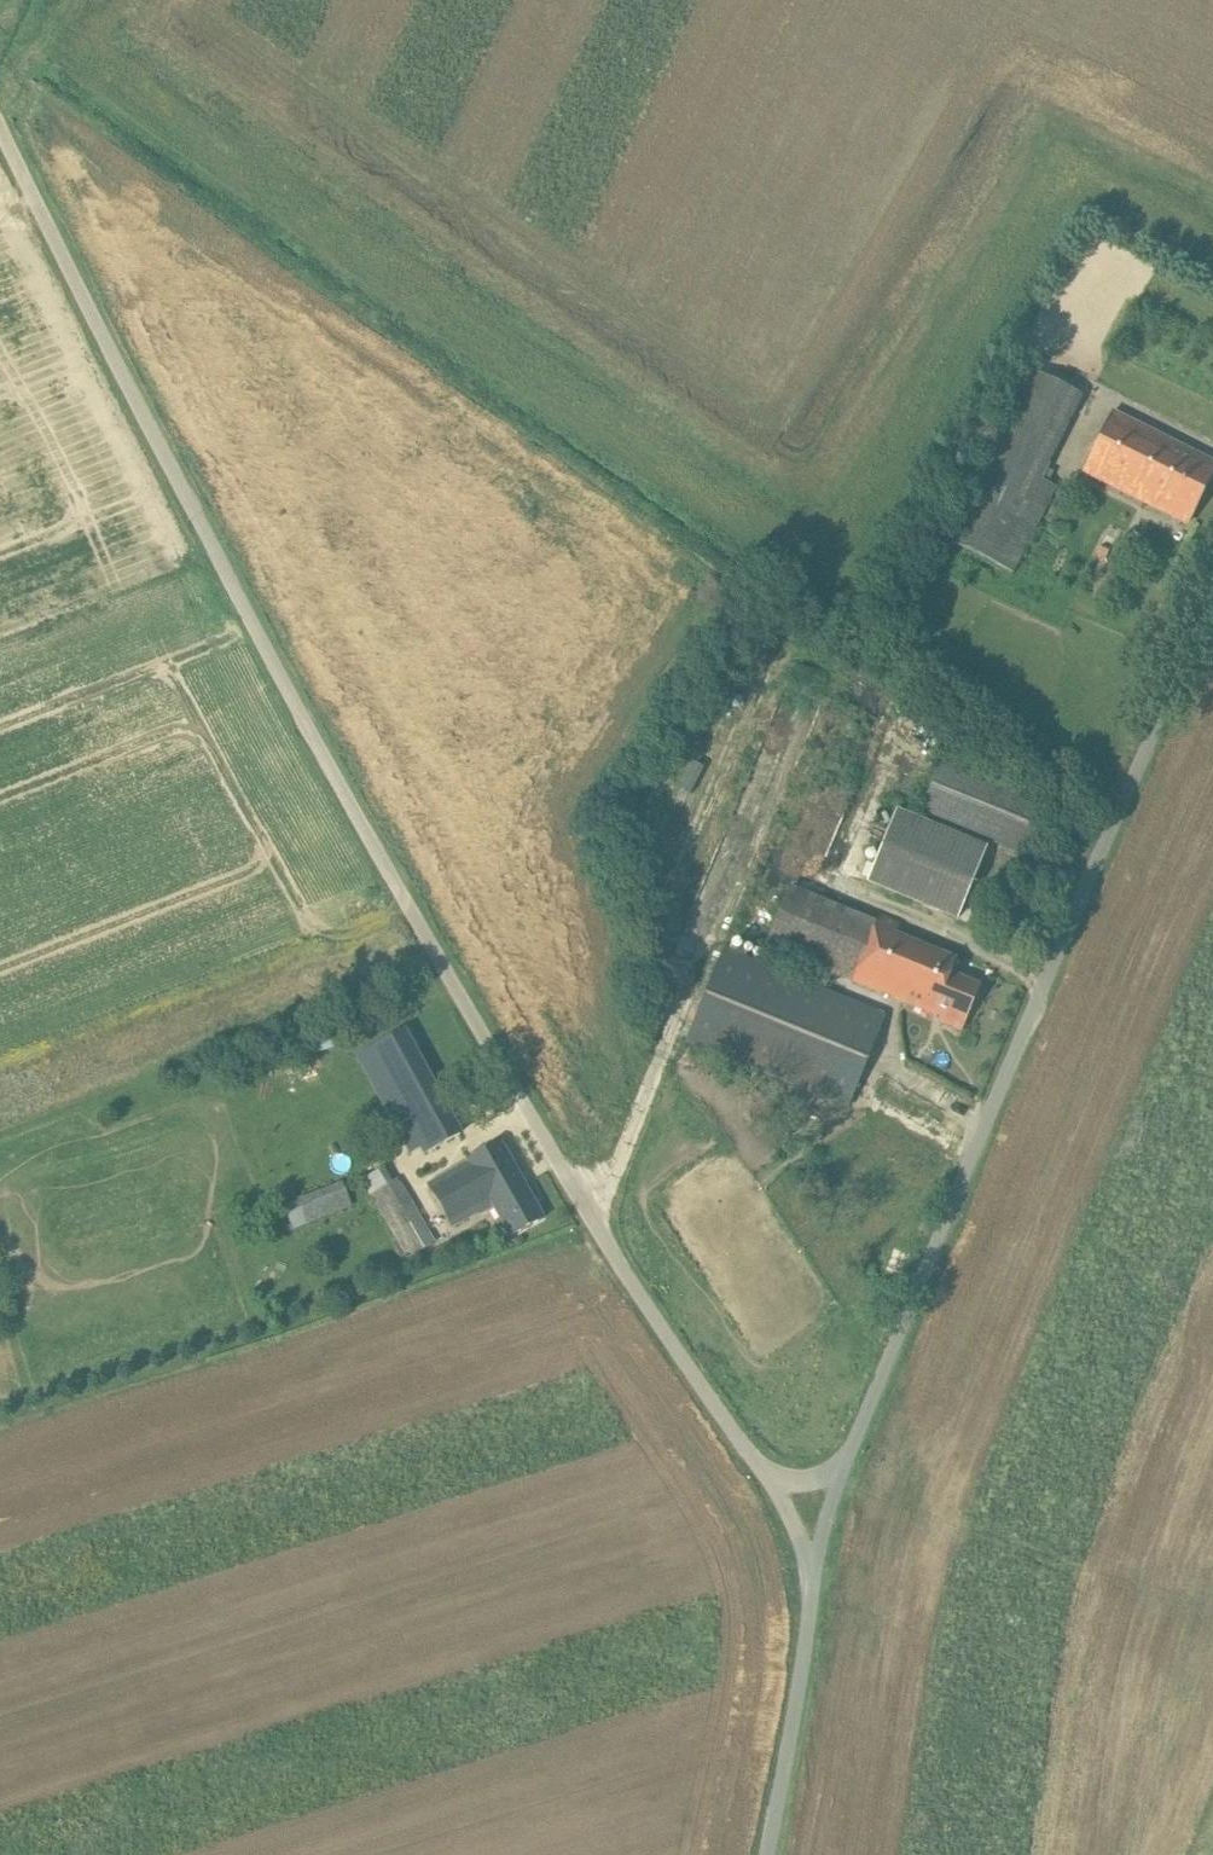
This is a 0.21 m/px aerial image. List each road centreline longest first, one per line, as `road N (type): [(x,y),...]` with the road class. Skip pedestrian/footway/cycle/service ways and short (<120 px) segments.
road 1 (unclassified): [(765,1474),(644,1302),(435,953),(253,625),(0,128)]
road 2 (unclassified): [(841,1467),(1112,826),(1212,607)]
road 3 (unclassified): [(765,1854),(814,1567)]

